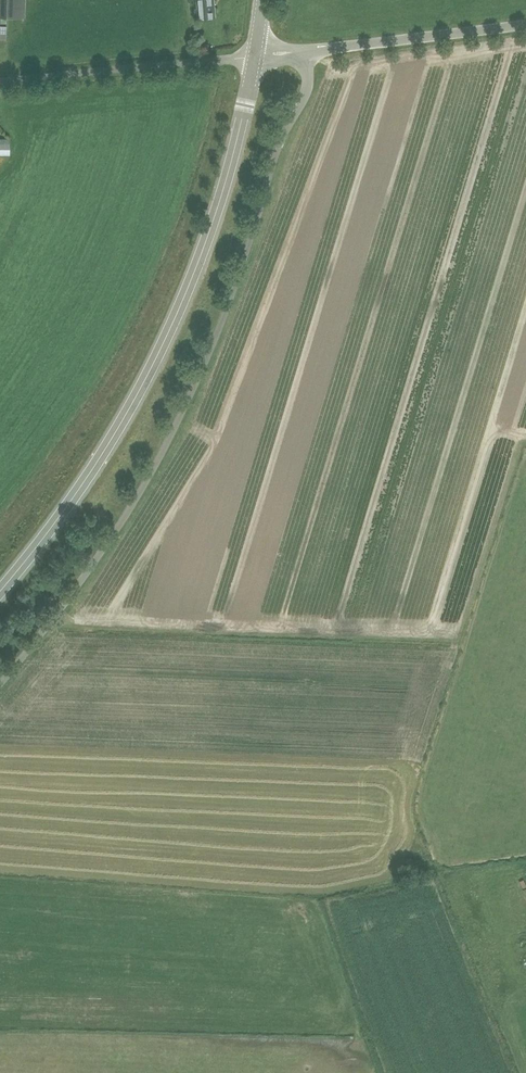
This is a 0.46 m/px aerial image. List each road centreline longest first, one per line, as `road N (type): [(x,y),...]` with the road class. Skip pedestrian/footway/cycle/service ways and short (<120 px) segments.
road 1 (unclassified): [(0,681),(71,592),(168,440),(309,86),(307,51)]
road 2 (tertiary): [(0,590),(86,478),(154,363),(226,180),(254,56)]
road 3 (unclassified): [(0,82),(254,56)]
road 4 (tertiary): [(307,51),(525,25)]

